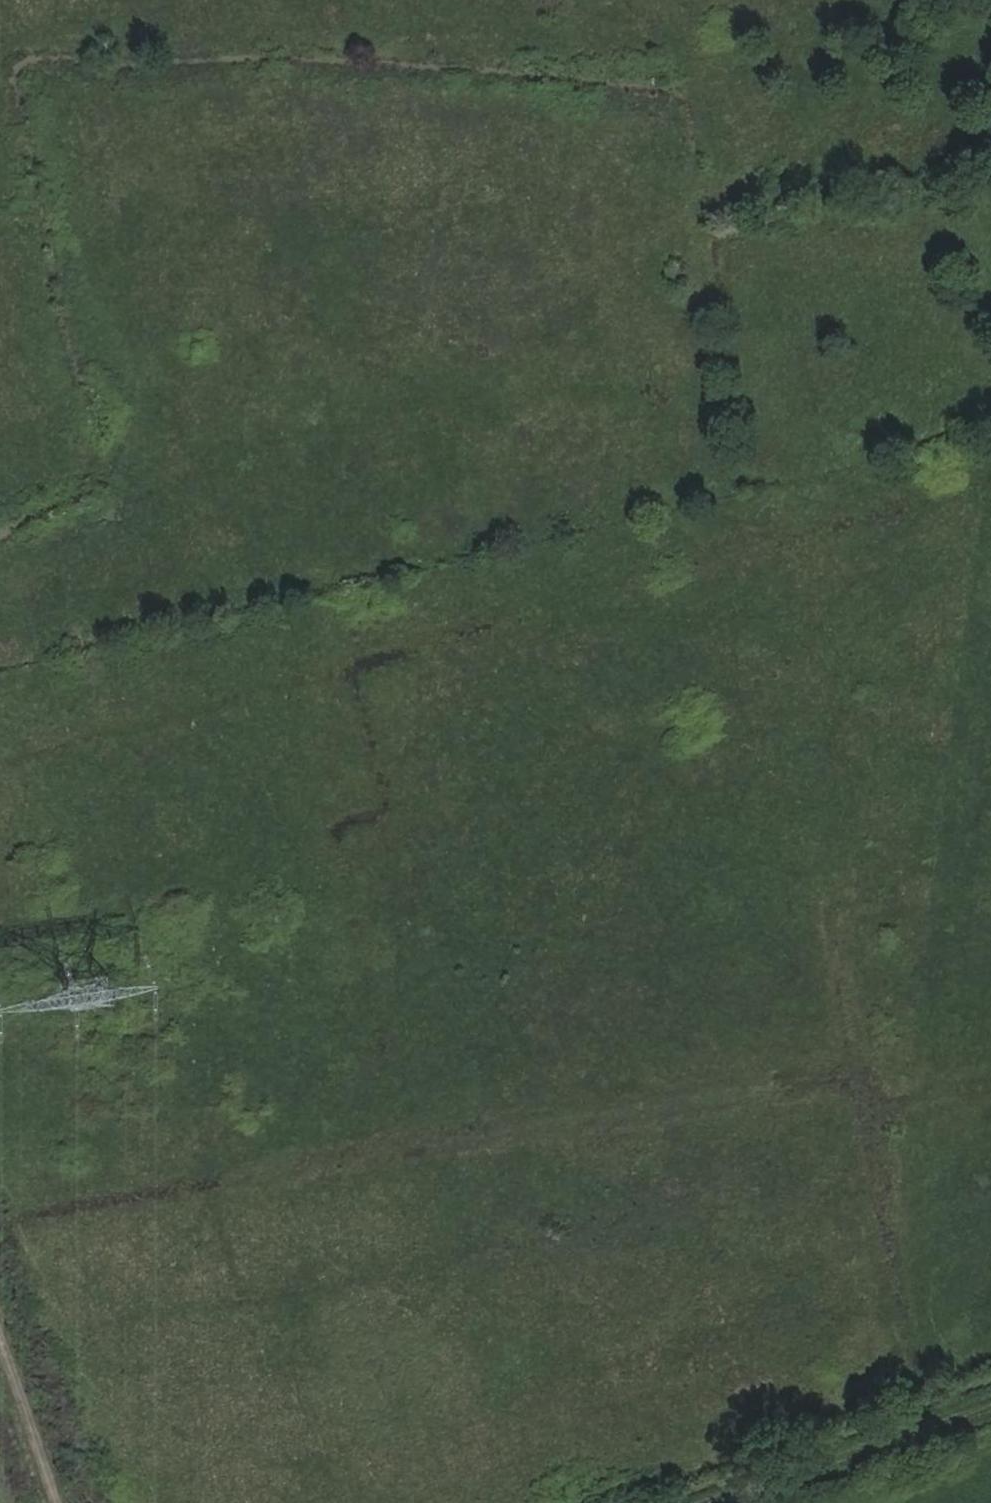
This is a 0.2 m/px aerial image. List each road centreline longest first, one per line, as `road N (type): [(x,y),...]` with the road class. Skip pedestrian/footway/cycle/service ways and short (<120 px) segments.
road 1 (track): [(712,1502),(990,1409)]
road 2 (track): [(0,1322),(62,1502)]

